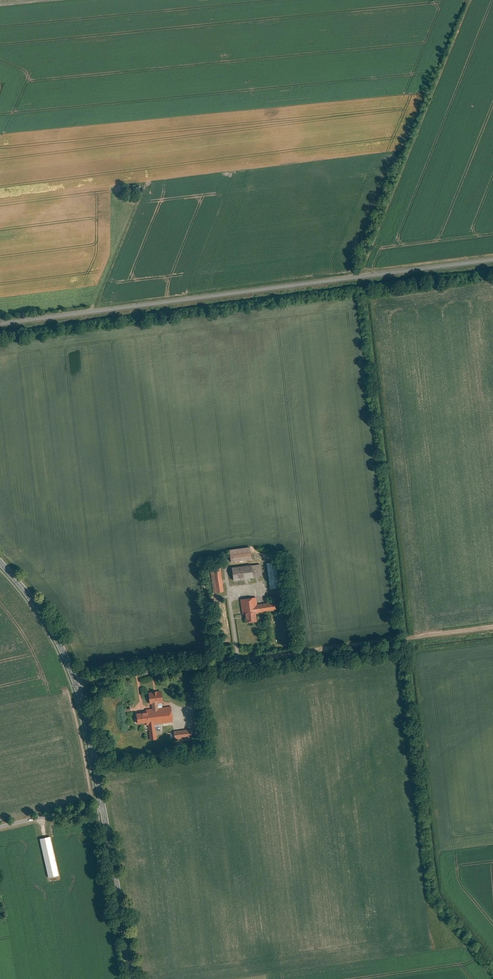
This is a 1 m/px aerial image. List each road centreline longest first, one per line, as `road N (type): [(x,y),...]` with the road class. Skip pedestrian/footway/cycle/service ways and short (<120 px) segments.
road 1 (unclassified): [(492,260),(0,325)]
road 2 (residential): [(302,653),(76,682)]
road 3 (track): [(492,627),(302,653)]
road 4 (tertiary): [(101,802),(133,978)]
road 5 (tertiary): [(0,562),(39,608),(76,682)]
road 6 (tertiary): [(76,682),(101,802)]

